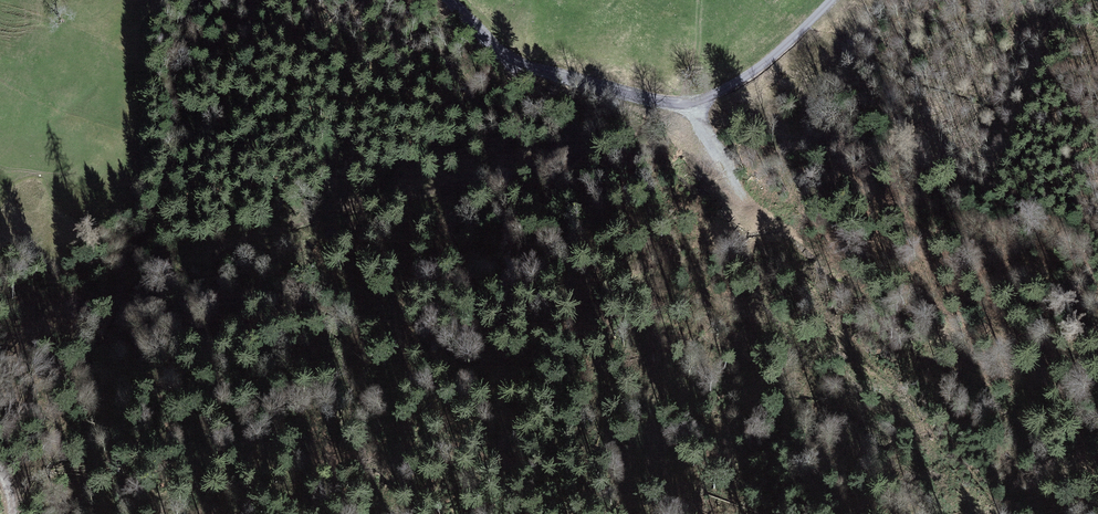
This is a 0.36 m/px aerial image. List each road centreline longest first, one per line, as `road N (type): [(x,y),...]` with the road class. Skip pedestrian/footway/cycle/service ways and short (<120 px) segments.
road 1 (track): [(513,63),(513,71),(574,110),(574,152),(491,180),(344,207),(183,259)]
road 2 (track): [(832,0),(789,46),(724,90),(650,102),(513,63),(453,0)]
road 3 (track): [(697,99),(751,217),(799,246)]

